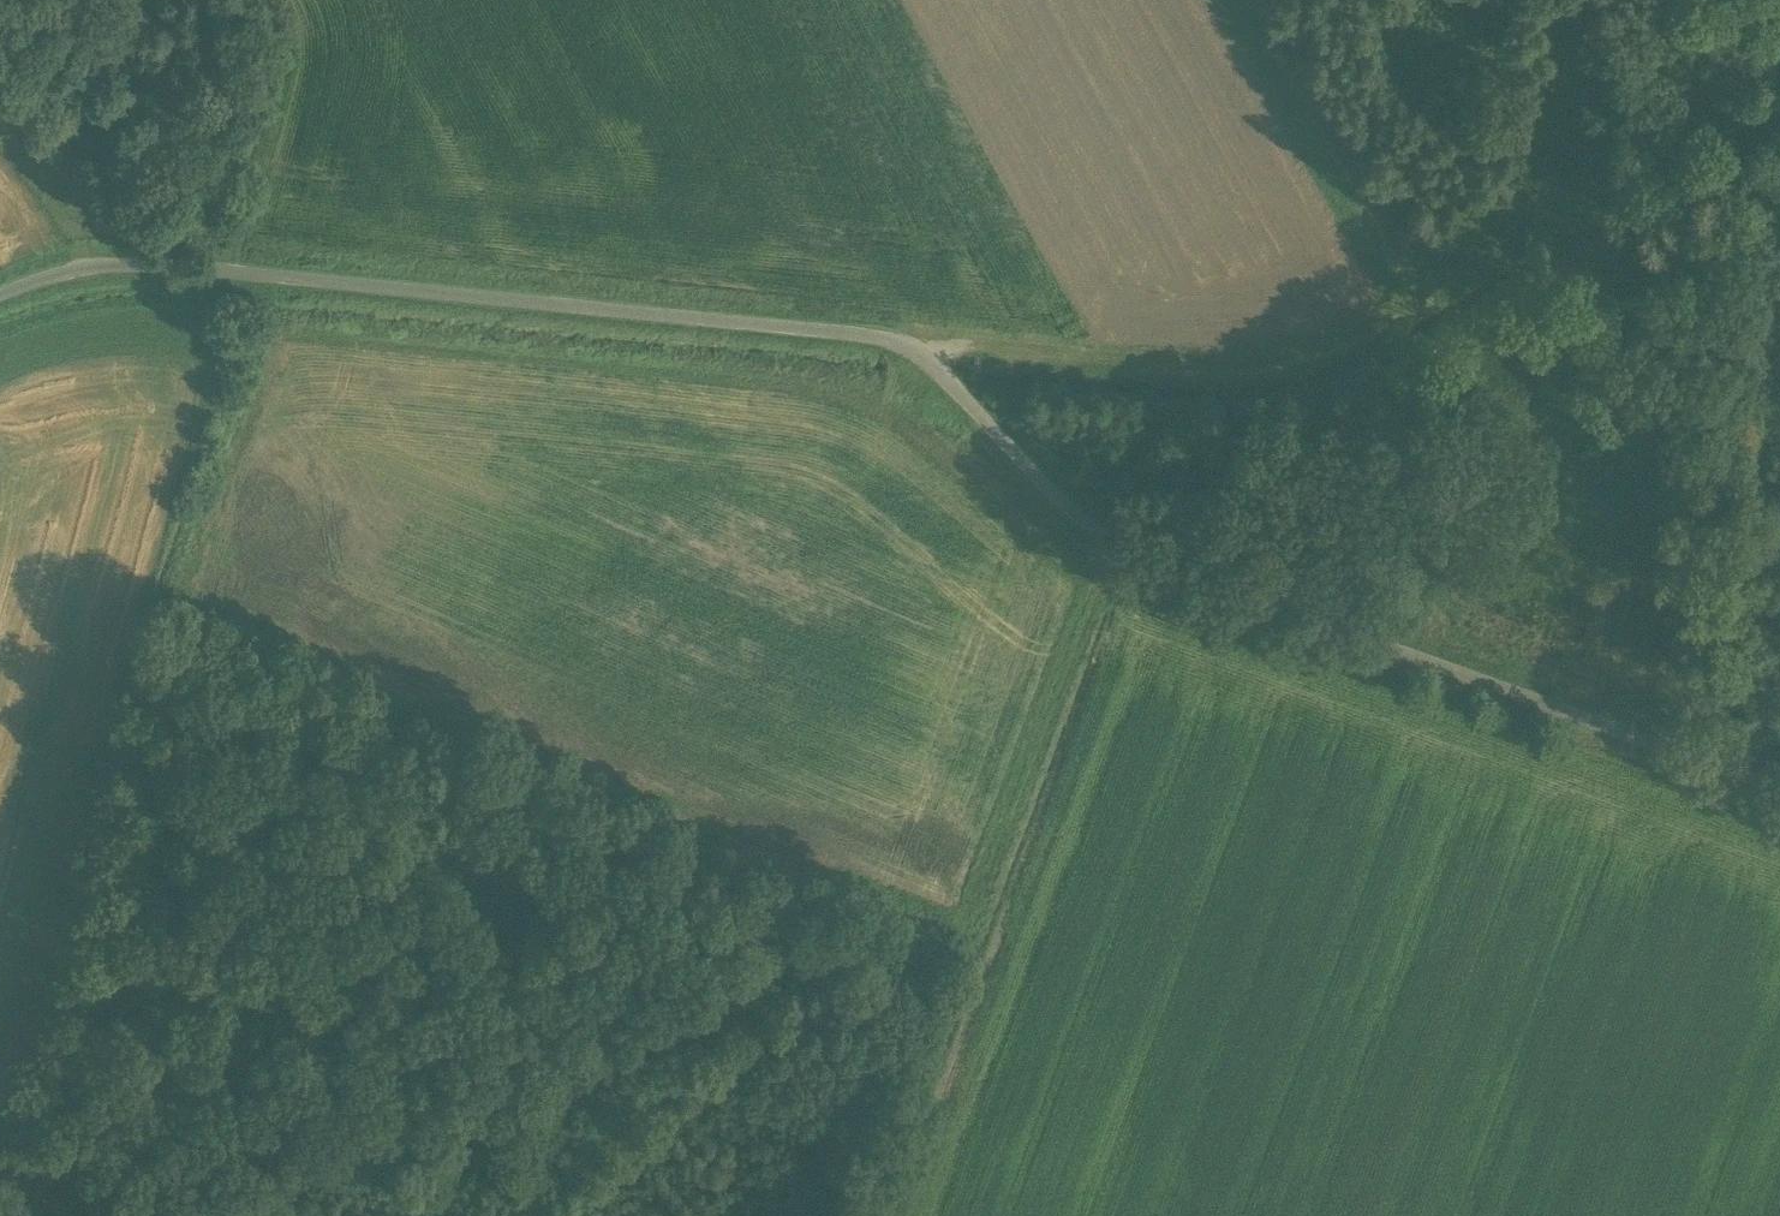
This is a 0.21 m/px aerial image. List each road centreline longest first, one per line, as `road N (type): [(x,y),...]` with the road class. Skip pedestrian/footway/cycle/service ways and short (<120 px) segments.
road 1 (unclassified): [(1779,792),(1123,548),(1055,497),(909,345),(830,330),(144,266),(90,267),(0,296)]

